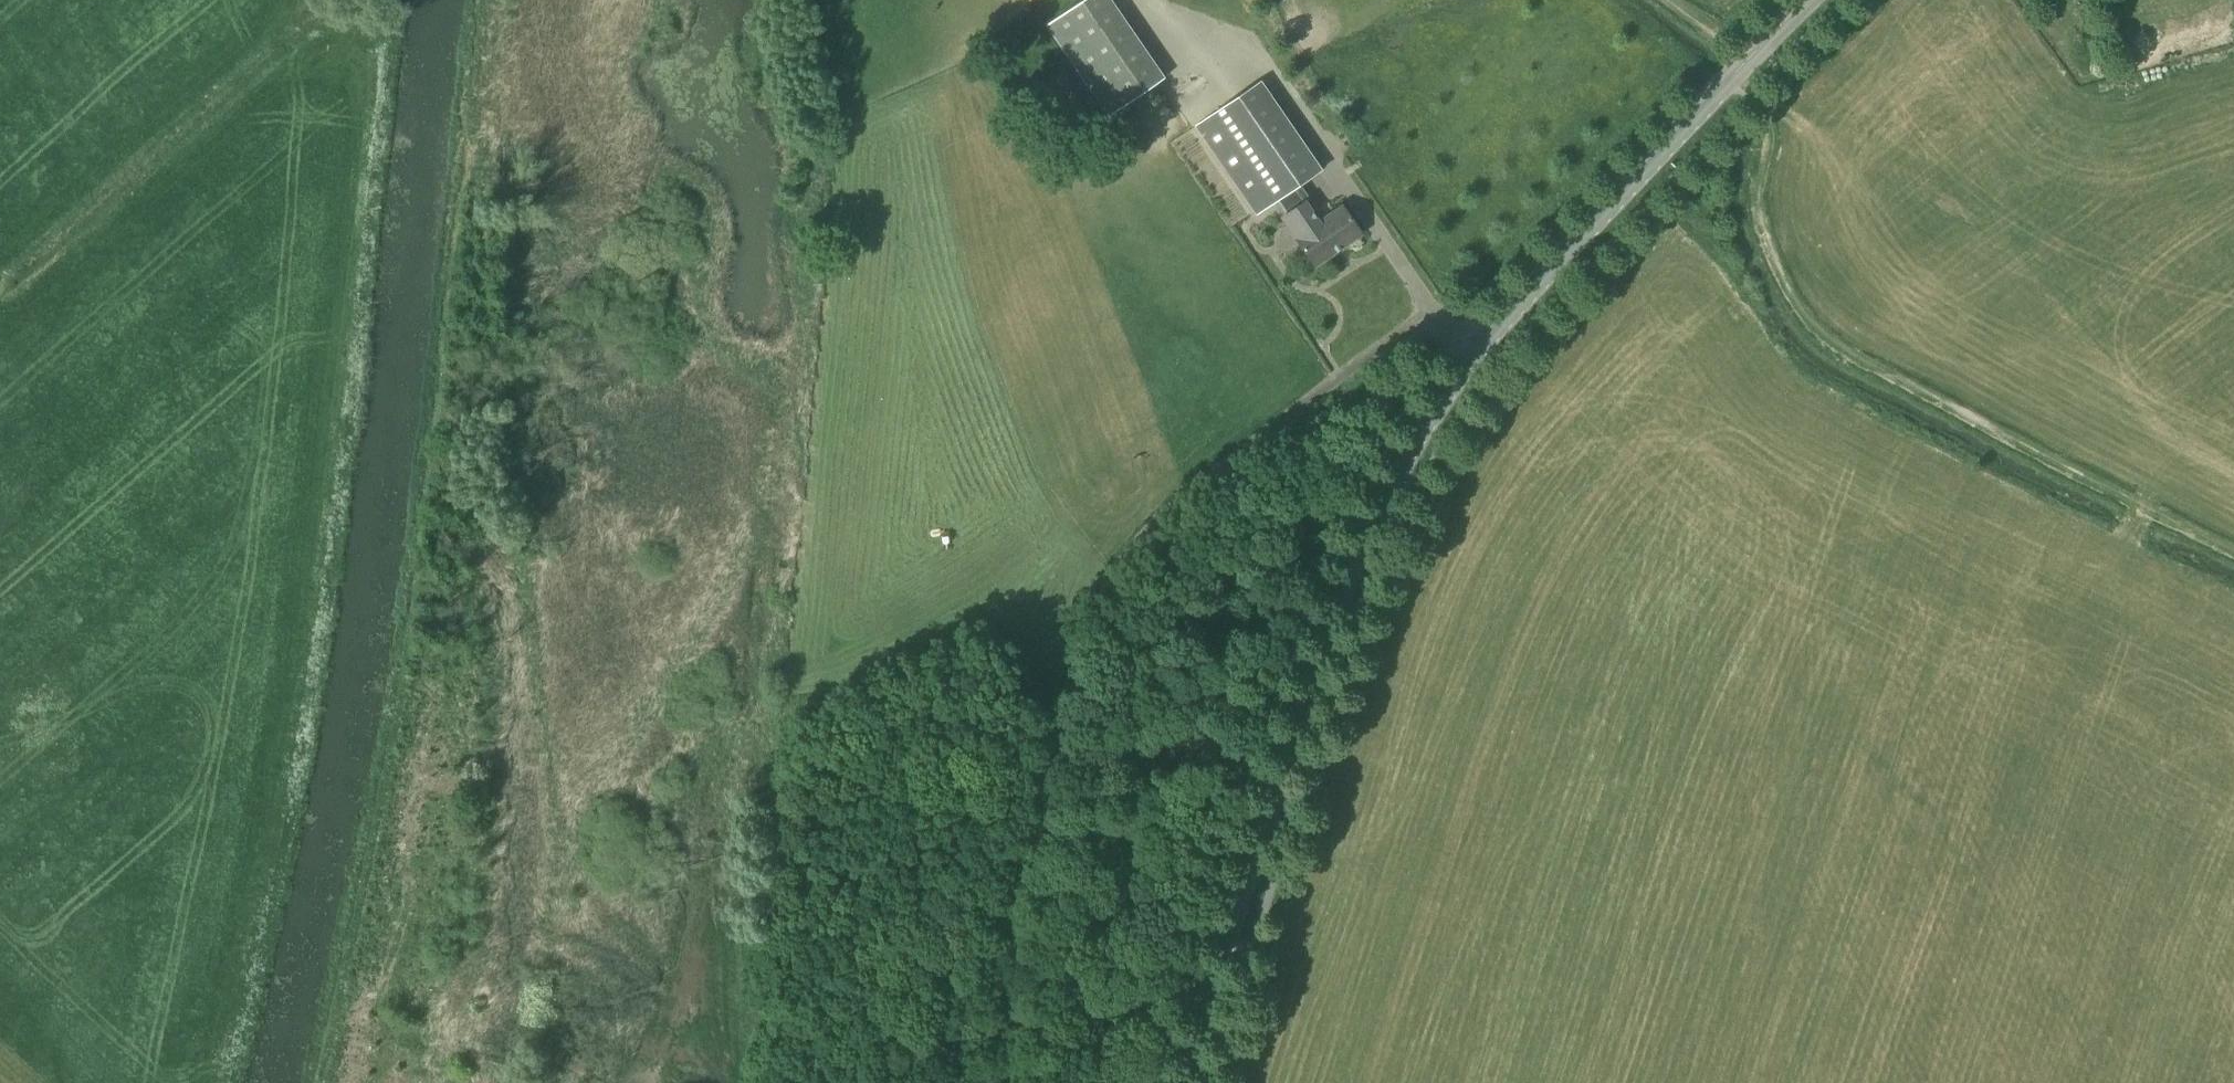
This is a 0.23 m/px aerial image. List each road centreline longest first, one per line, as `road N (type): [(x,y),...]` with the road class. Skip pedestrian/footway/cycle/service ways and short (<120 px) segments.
road 1 (unclassified): [(1016,1082),(1021,916),(1063,727),(1114,586),(1191,497),(1385,356),(1432,336),(1472,356)]
road 2 (tertiary): [(1181,1082),(1344,588),(1375,519),(1472,356)]
road 3 (tertiary): [(1472,356),(1644,165),(1811,0)]

